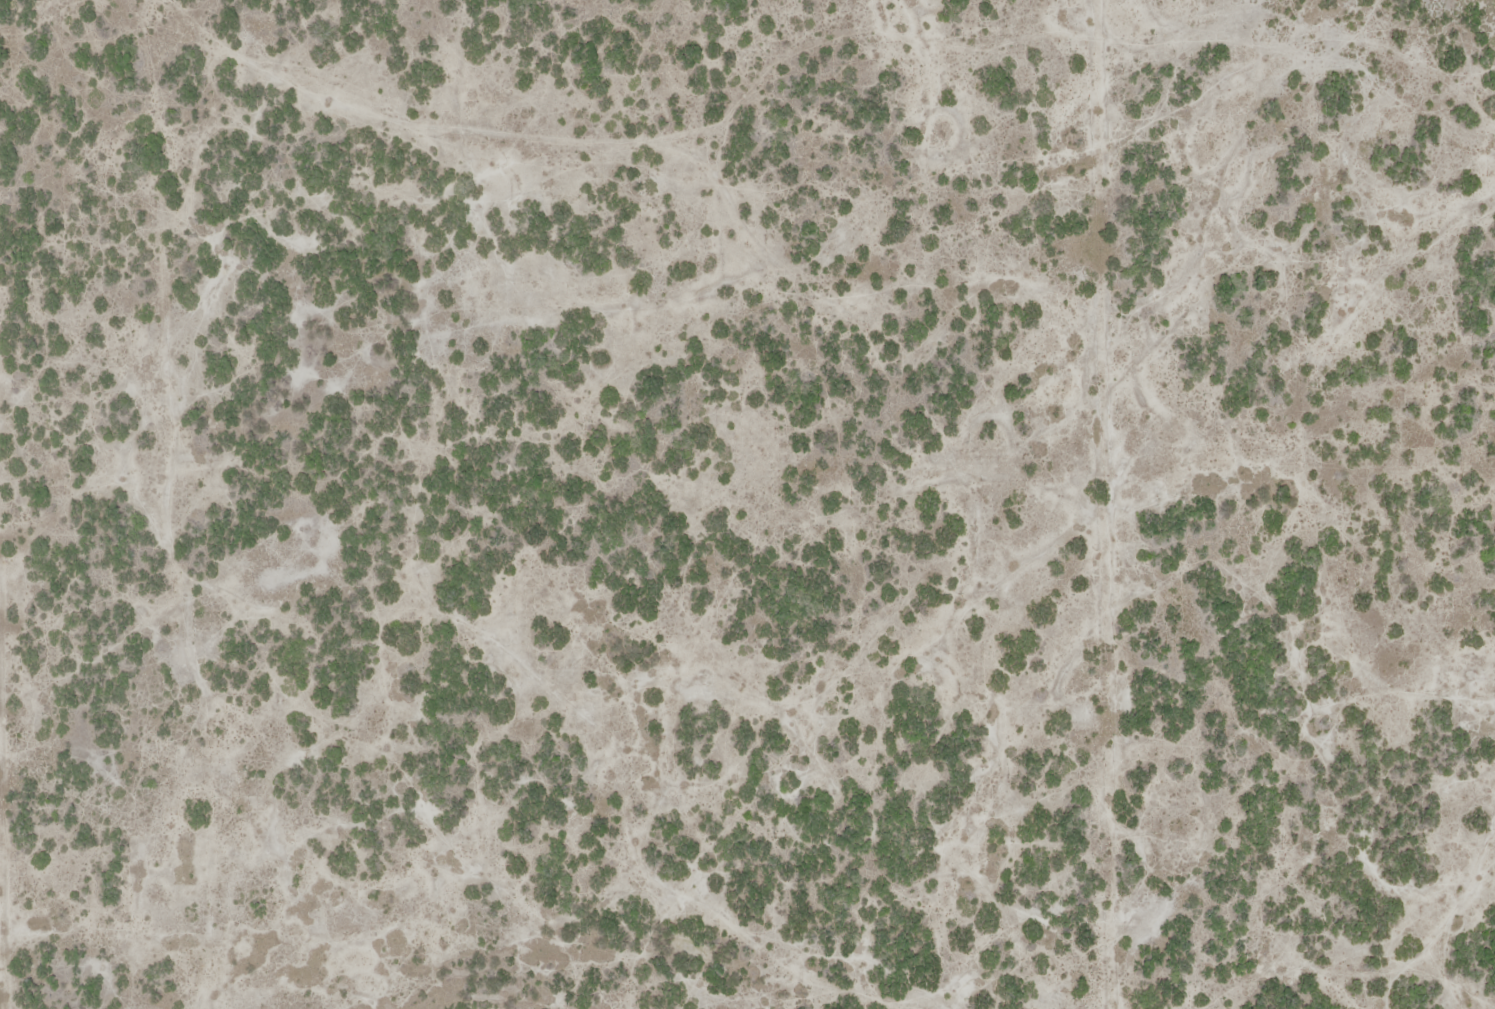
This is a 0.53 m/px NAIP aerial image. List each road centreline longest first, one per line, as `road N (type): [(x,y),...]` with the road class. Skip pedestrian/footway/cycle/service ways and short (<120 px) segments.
road 1 (residential): [(0,992),(3,952),(18,933),(0,71)]

